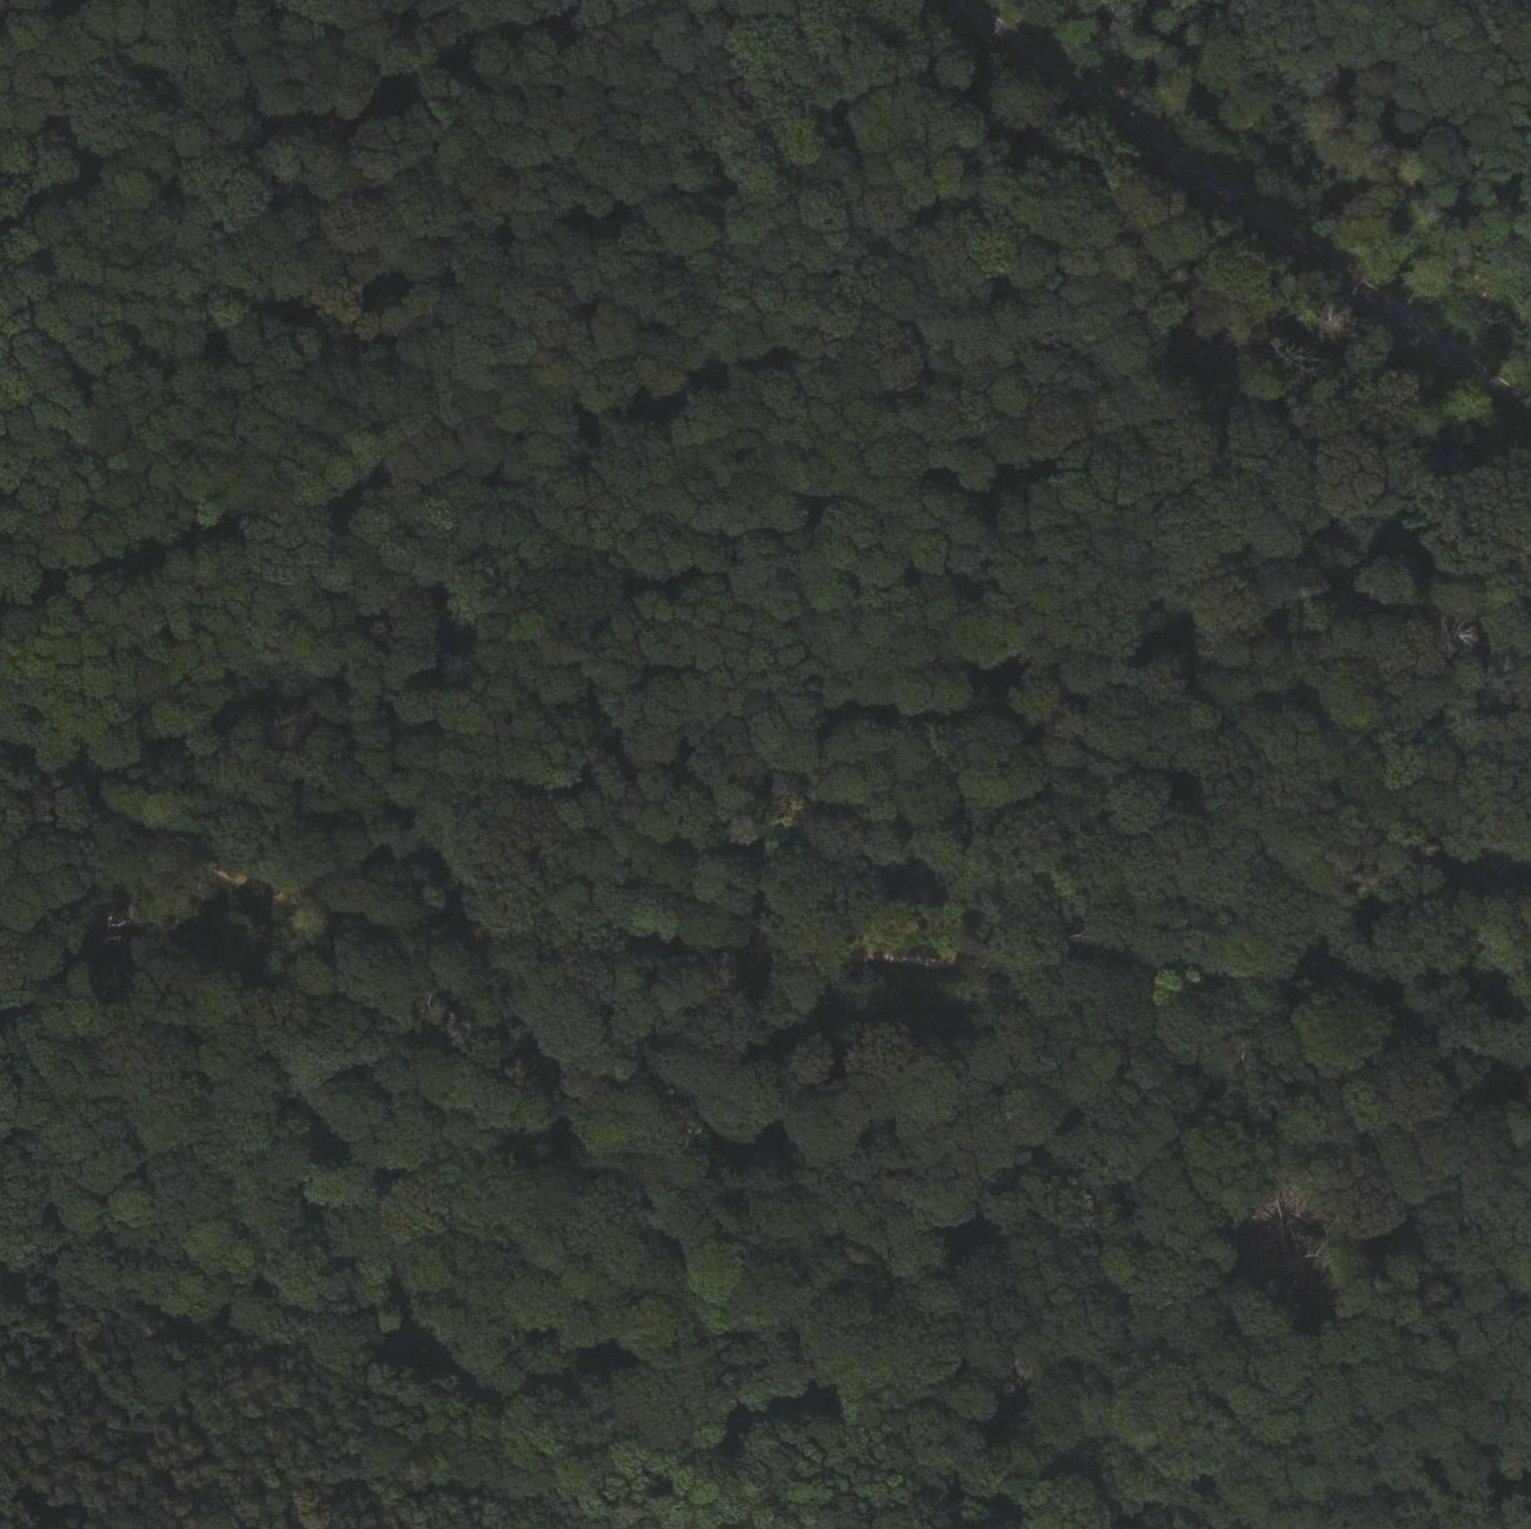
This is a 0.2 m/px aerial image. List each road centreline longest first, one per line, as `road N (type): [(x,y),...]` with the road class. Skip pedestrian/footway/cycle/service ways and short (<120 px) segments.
road 1 (tertiary): [(1530,406),(951,0)]

